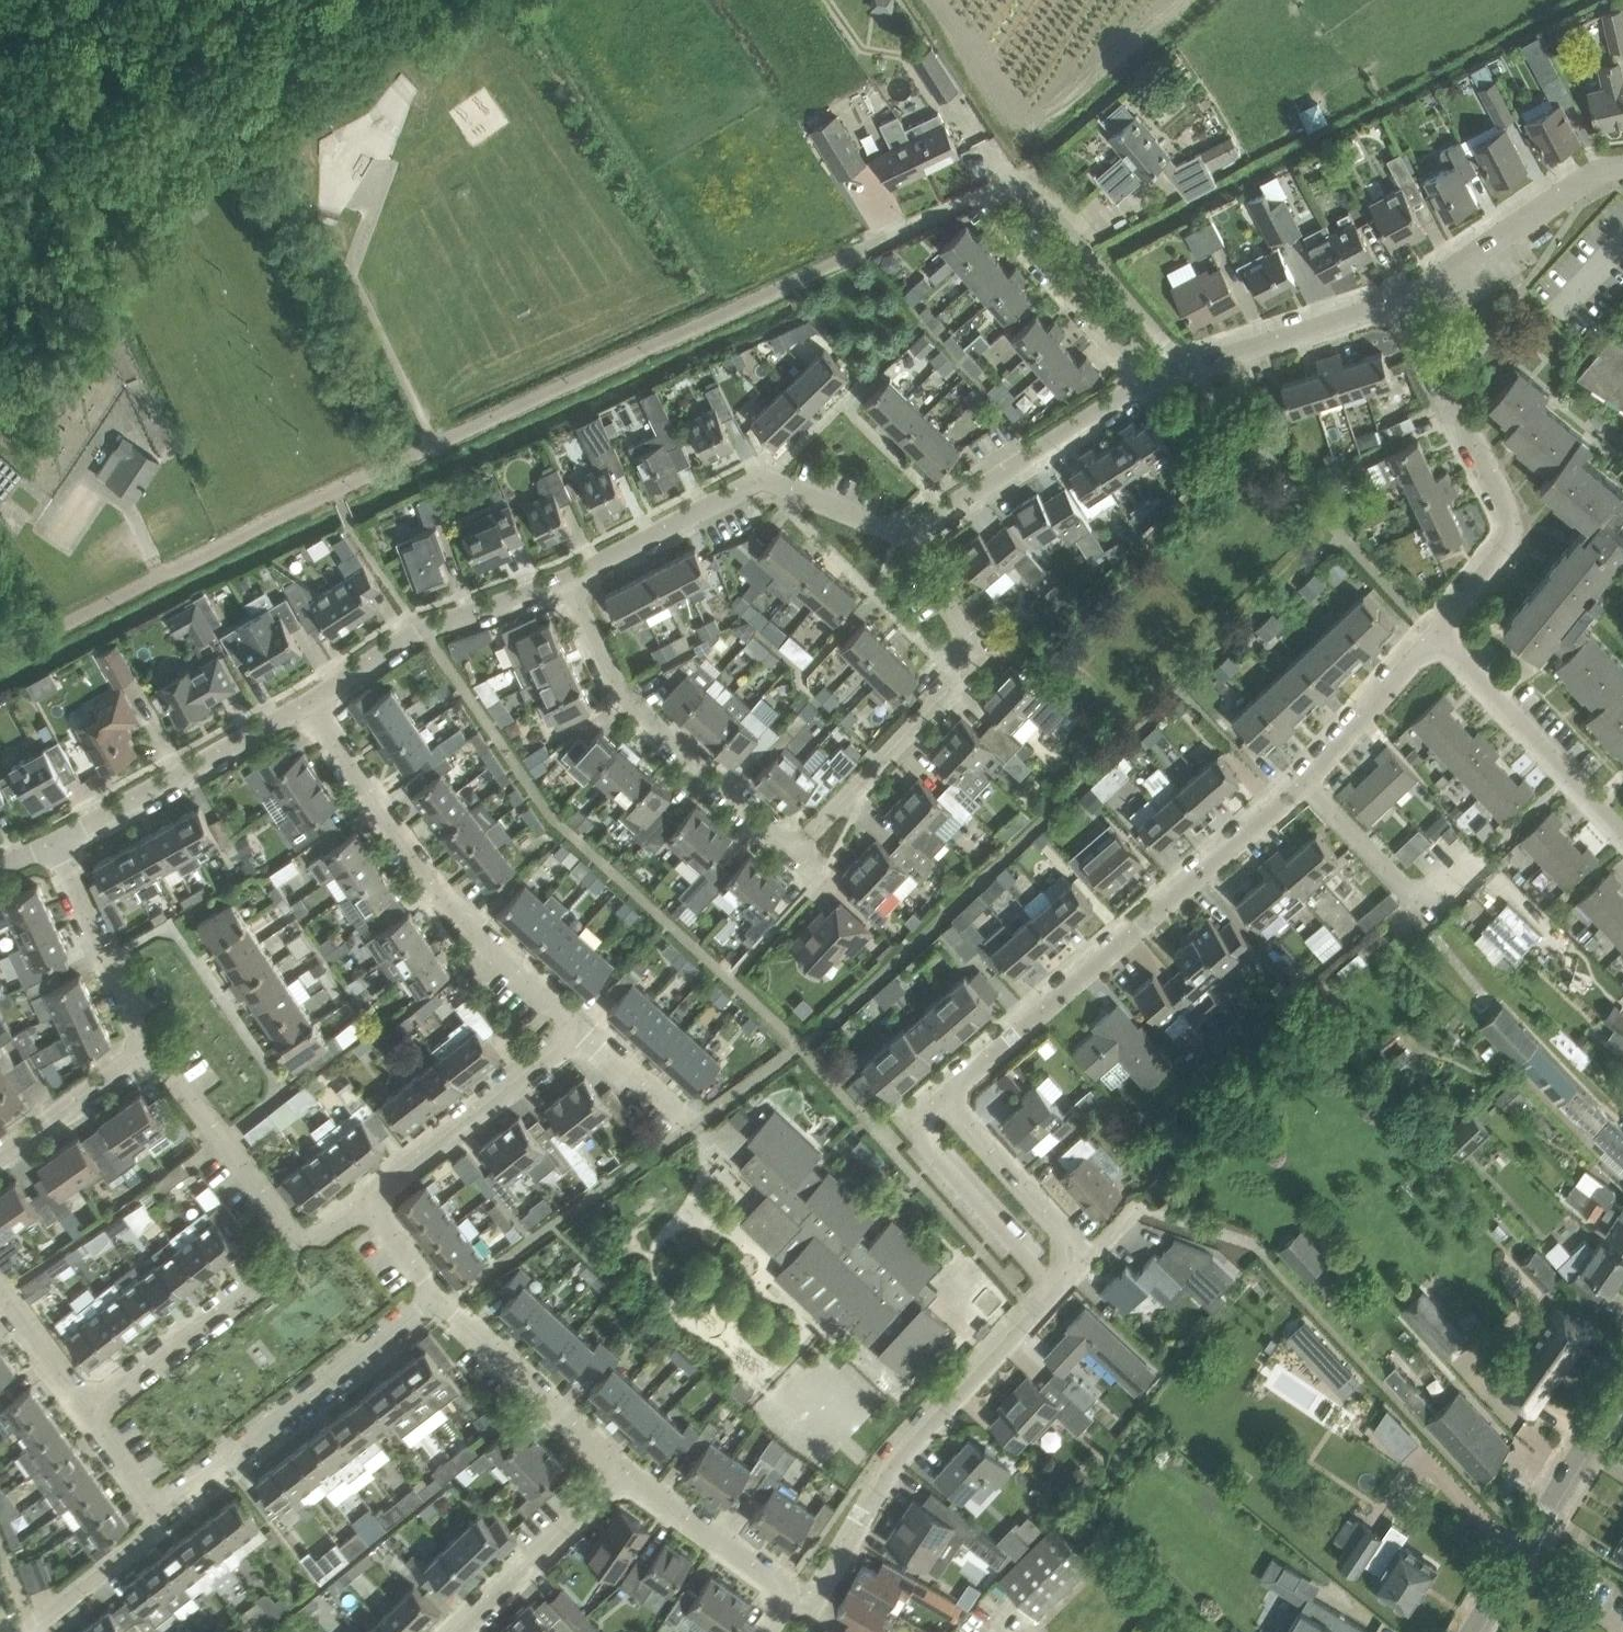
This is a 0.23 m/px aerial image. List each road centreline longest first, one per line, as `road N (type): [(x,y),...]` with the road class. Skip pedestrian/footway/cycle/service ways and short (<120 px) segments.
road 1 (unclassified): [(0,660),(336,489),(984,191),(1023,187),(1055,213),(1185,367)]
road 2 (residential): [(942,1097),(1305,785),(1438,636)]
road 3 (residential): [(565,1029),(561,1008),(449,902),(307,705)]
road 4 (residential): [(796,1596),(820,1583),(902,1452),(1053,1287)]
road 5 (residential): [(907,534),(969,653),(960,679),(795,853)]
road 6 (residential): [(1438,636),(1497,559),(1508,531),(1405,295)]
road 7 (residential): [(907,534),(762,478),(567,580)]
road 8 (residential): [(795,853),(617,690),(567,580)]
road 9 (residential): [(162,1515),(437,1295)]
road 10 (residential): [(54,845),(307,705)]
road 11 (residential): [(216,1139),(282,1090),(170,923)]
road 12 (residential): [(1144,383),(907,534)]
road 13 (residential): [(87,1416),(299,1245)]
road 14 (residential): [(1622,831),(1438,636)]
road 15 (residential): [(362,1199),(556,1045),(565,1029)]
road 16 (residential): [(623,1479),(437,1295)]
road 17 (residential): [(942,1097),(910,1126),(1053,1287)]
road 18 (residential): [(1622,166),(1593,173),(1405,295)]
road 19 (residential): [(1405,295),(1185,367)]
road 20 (residential): [(145,1051),(54,845)]
road 21 (residential): [(459,1631),(623,1479)]
road 22 (residential): [(1144,383),(1005,220)]
road 23 (residential): [(796,1596),(623,1479)]
road 24 (residential): [(1070,1257),(1070,1242),(942,1097)]
road 25 (tertiary): [(1516,1564),(1622,1386)]
road 26 (residential): [(18,1631),(162,1515)]
road 27 (residential): [(0,1152),(145,1051)]
road 28 (residential): [(688,1128),(592,1042),(565,1029)]
road 29 (residential): [(567,580),(422,628)]
road 30 (residential): [(87,1416),(0,1294)]
road 31 (residential): [(307,705),(422,628)]
road 32 (residential): [(299,1245),(216,1139)]
road 33 (residential): [(162,1515),(87,1416)]
road 34 (residential): [(1622,1628),(1516,1564)]
road 35 (residential): [(437,1295),(362,1199)]

